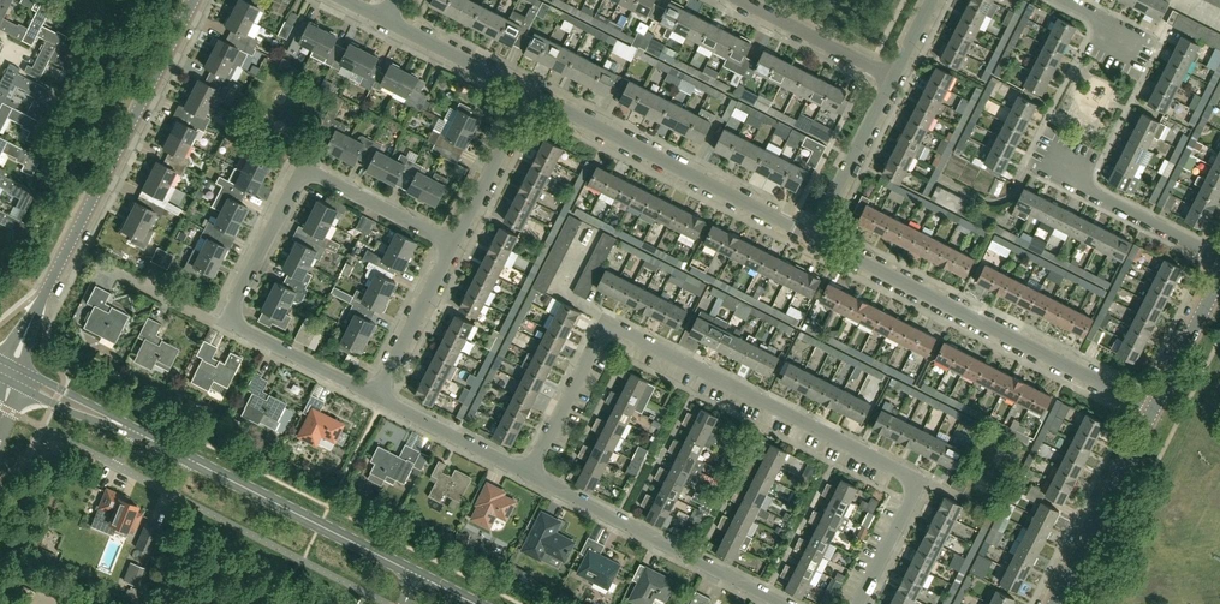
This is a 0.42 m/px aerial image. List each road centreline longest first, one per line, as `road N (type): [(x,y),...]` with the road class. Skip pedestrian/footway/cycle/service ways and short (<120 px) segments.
road 1 (residential): [(858,603),(911,499),(914,485),(904,473),(613,324),(601,331),(529,473)]
road 2 (tertiary): [(480,603),(134,431)]
road 3 (residential): [(1153,410),(812,238)]
road 4 (tertiary): [(38,309),(194,0)]
road 5 (residential): [(227,321),(305,173),(456,246)]
road 6 (residential): [(812,238),(531,95)]
road 7 (residential): [(786,603),(529,473)]
road 8 (tertiary): [(1055,603),(1153,410)]
road 9 (residential): [(1219,259),(1033,162)]
road 10 (residential): [(812,238),(893,78)]
road 11 (residential): [(893,78),(740,0)]
road 12 (residential): [(378,397),(456,246)]
road 13 (residential): [(378,397),(227,321)]
road 14 (residential): [(529,473),(378,397)]
road 15 (residential): [(456,246),(531,95)]
road 16 (residential): [(531,95),(384,20)]
road 17 (tertiary): [(1153,410),(1219,280)]
road 18 (residential): [(227,321),(209,320),(101,266)]
road 19 (tertiary): [(134,431),(22,370)]
road 20 (tertiary): [(18,385),(134,431)]

